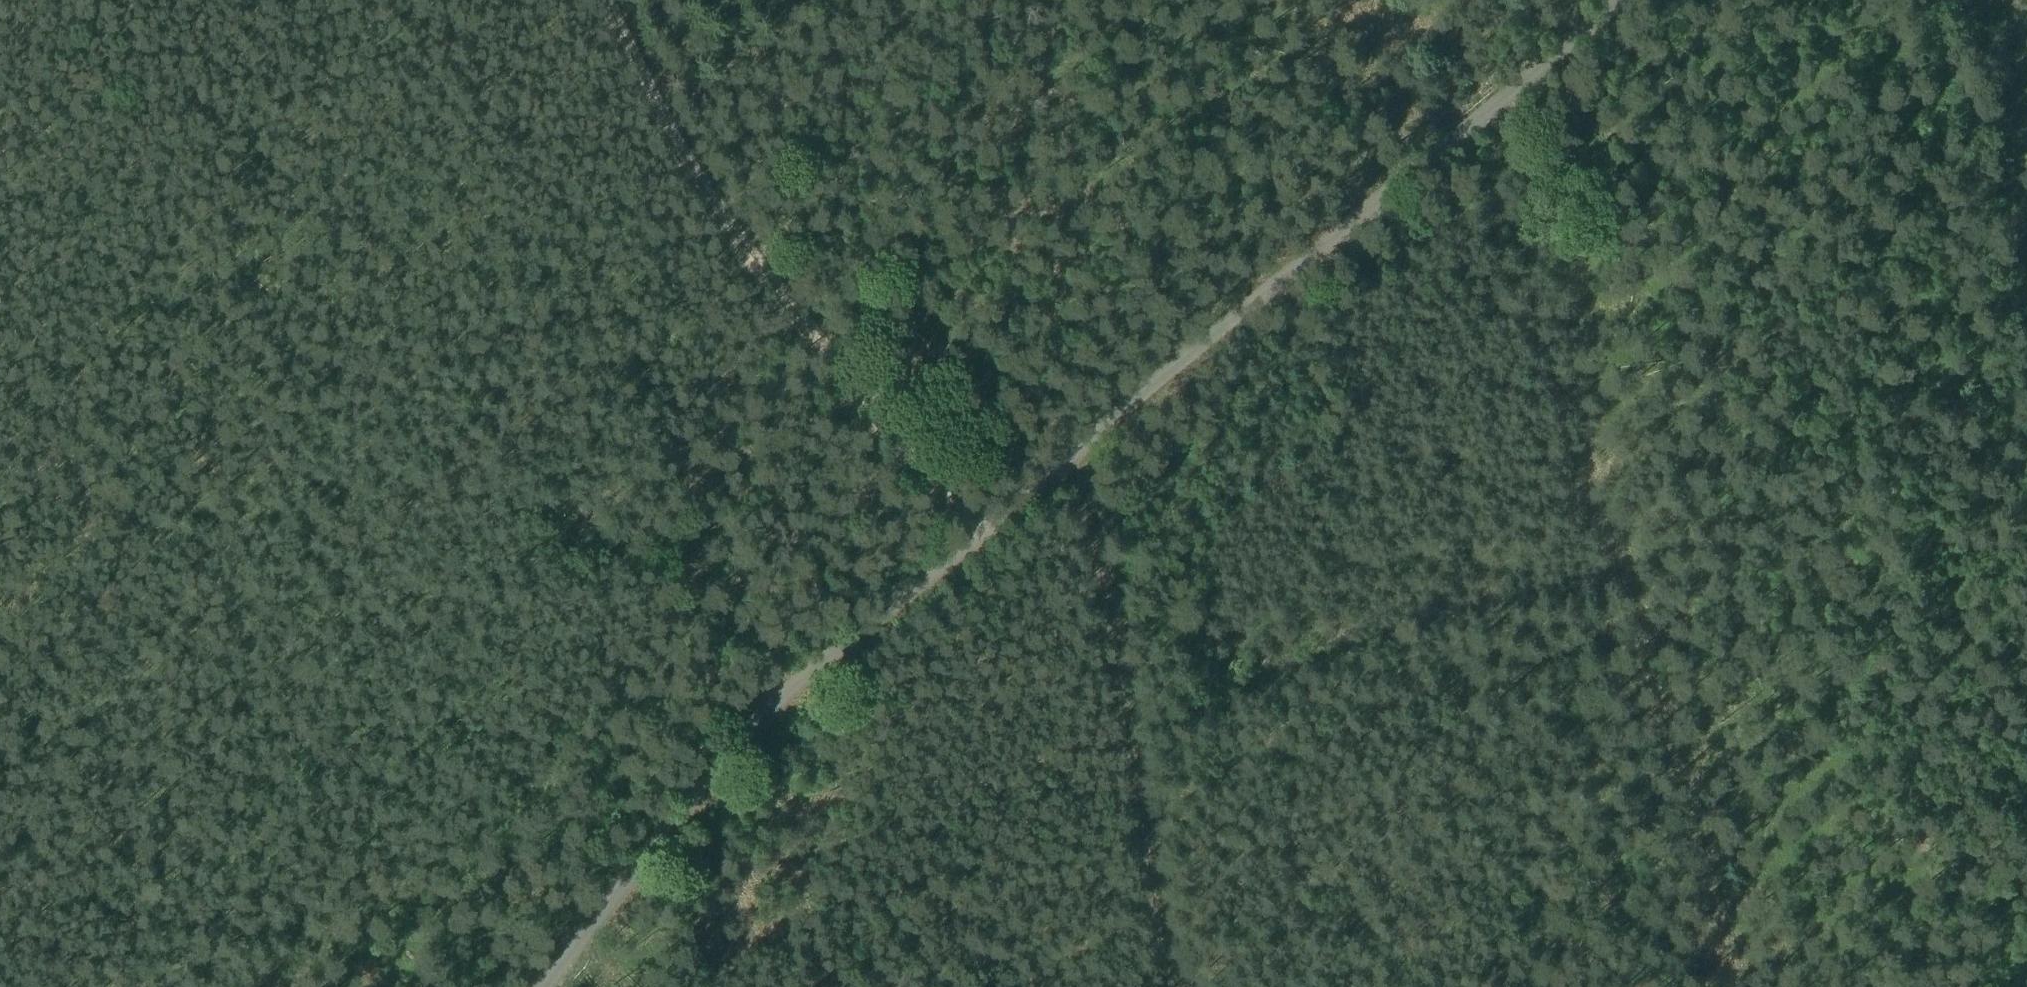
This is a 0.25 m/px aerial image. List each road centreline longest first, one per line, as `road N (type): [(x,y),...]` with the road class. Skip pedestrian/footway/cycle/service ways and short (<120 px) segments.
road 1 (unclassified): [(534,986),(731,736),(1626,0)]
road 2 (track): [(1069,464),(1154,986)]

